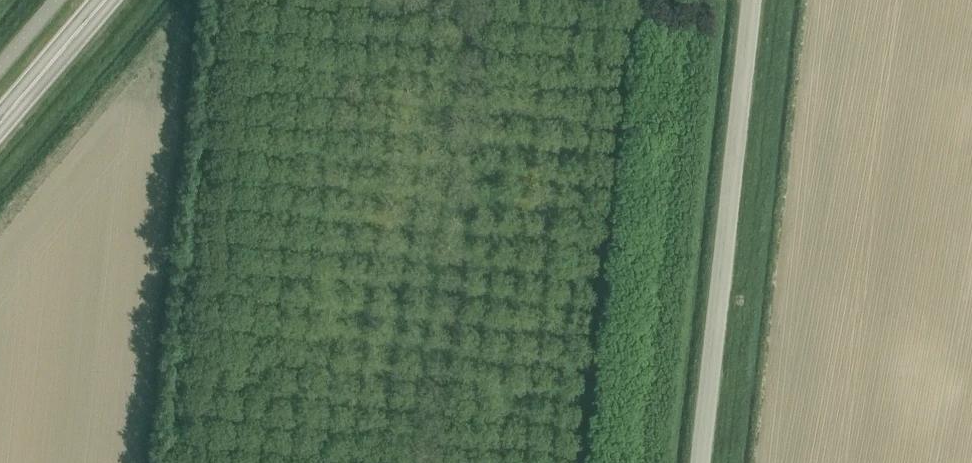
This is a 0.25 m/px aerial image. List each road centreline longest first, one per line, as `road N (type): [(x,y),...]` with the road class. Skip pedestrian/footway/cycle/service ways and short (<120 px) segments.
road 1 (unclassified): [(700,462),(751,0)]
road 2 (secondary): [(0,126),(106,0)]

